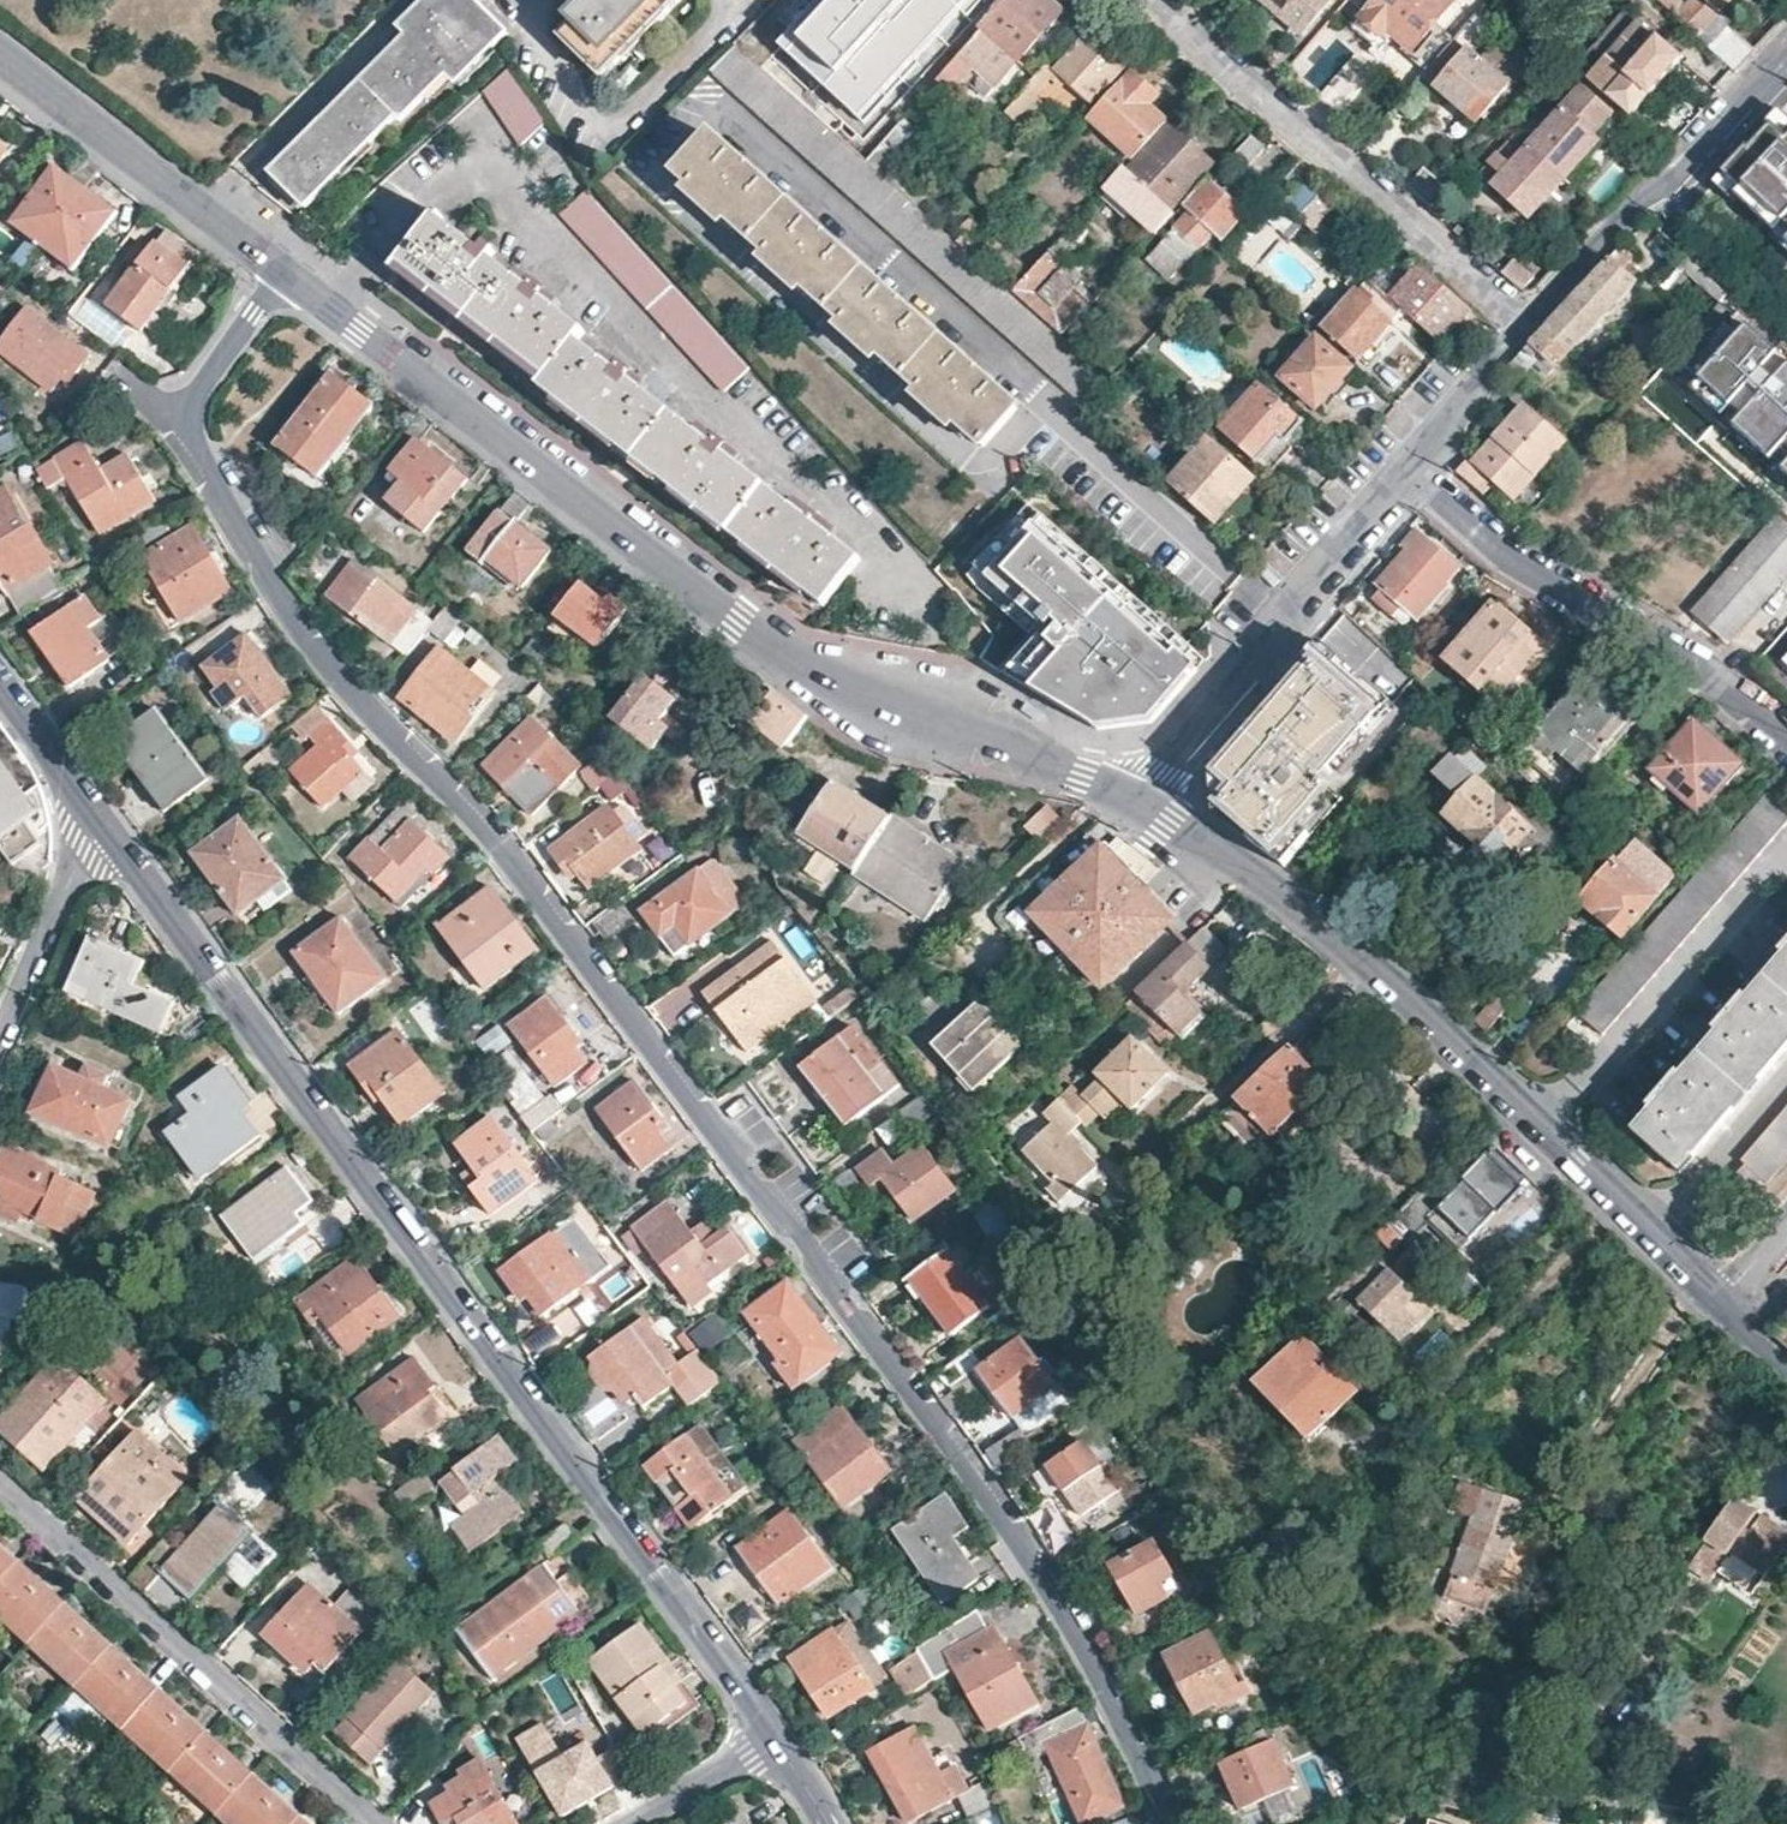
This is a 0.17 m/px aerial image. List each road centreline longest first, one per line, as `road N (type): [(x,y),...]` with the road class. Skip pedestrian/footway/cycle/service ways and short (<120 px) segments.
road 1 (residential): [(1173,1823),(1072,1625),(917,1390),(519,862),(355,690),(280,598),(238,527),(199,451),(191,413),(199,387),(281,270)]
road 2 (residential): [(106,823),(772,1733)]
road 3 (residential): [(1134,800),(882,707),(739,620),(281,270)]
road 4 (residential): [(1718,1304),(1406,997),(1266,885),(1134,800)]
road 5 (residential): [(376,1823),(0,1476)]
road 6 (residential): [(1148,0),(1521,328)]
road 7 (residential): [(1786,739),(1709,668),(1504,553),(1409,470)]
road 8 (residential): [(1409,470),(1276,613),(1268,654),(1134,800)]
road 9 (residential): [(1786,57),(1521,328)]
road 10 (residential): [(281,270),(0,54)]
road 11 (residential): [(0,1041),(106,823)]
road 12 (residential): [(0,676),(106,823)]
road 13 (residential): [(1521,328),(1409,470)]
road 14 (residential): [(772,1733),(622,1823)]

